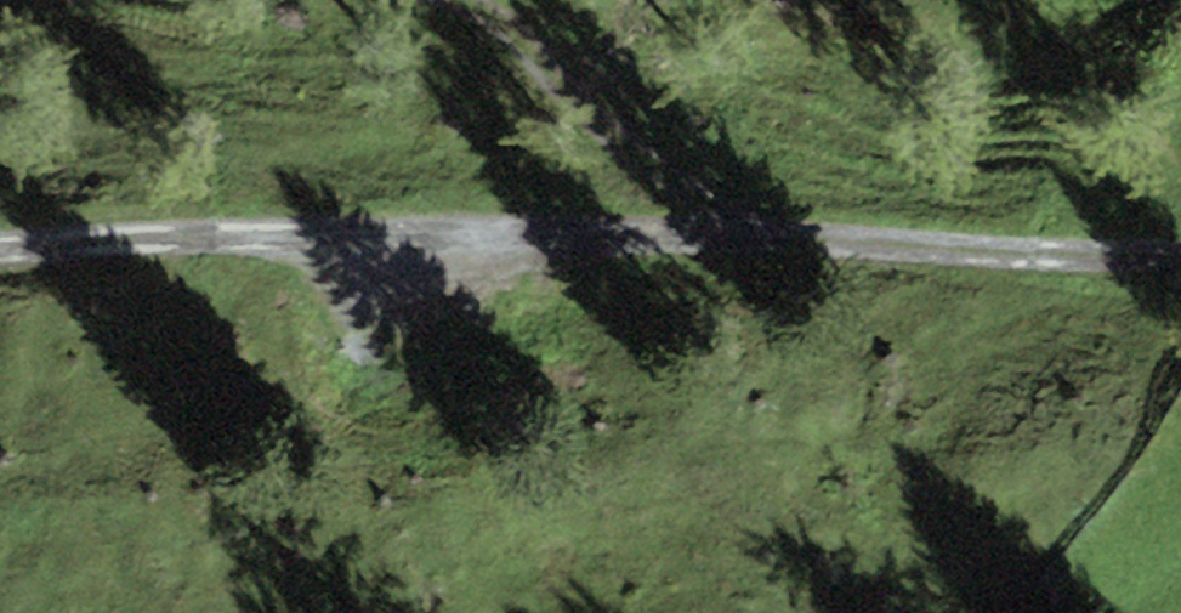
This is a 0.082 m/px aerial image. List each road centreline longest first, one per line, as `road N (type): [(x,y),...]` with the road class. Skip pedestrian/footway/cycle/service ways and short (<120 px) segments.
road 1 (track): [(1180,258),(423,223),(0,275)]
road 2 (track): [(729,237),(596,127),(477,0)]

